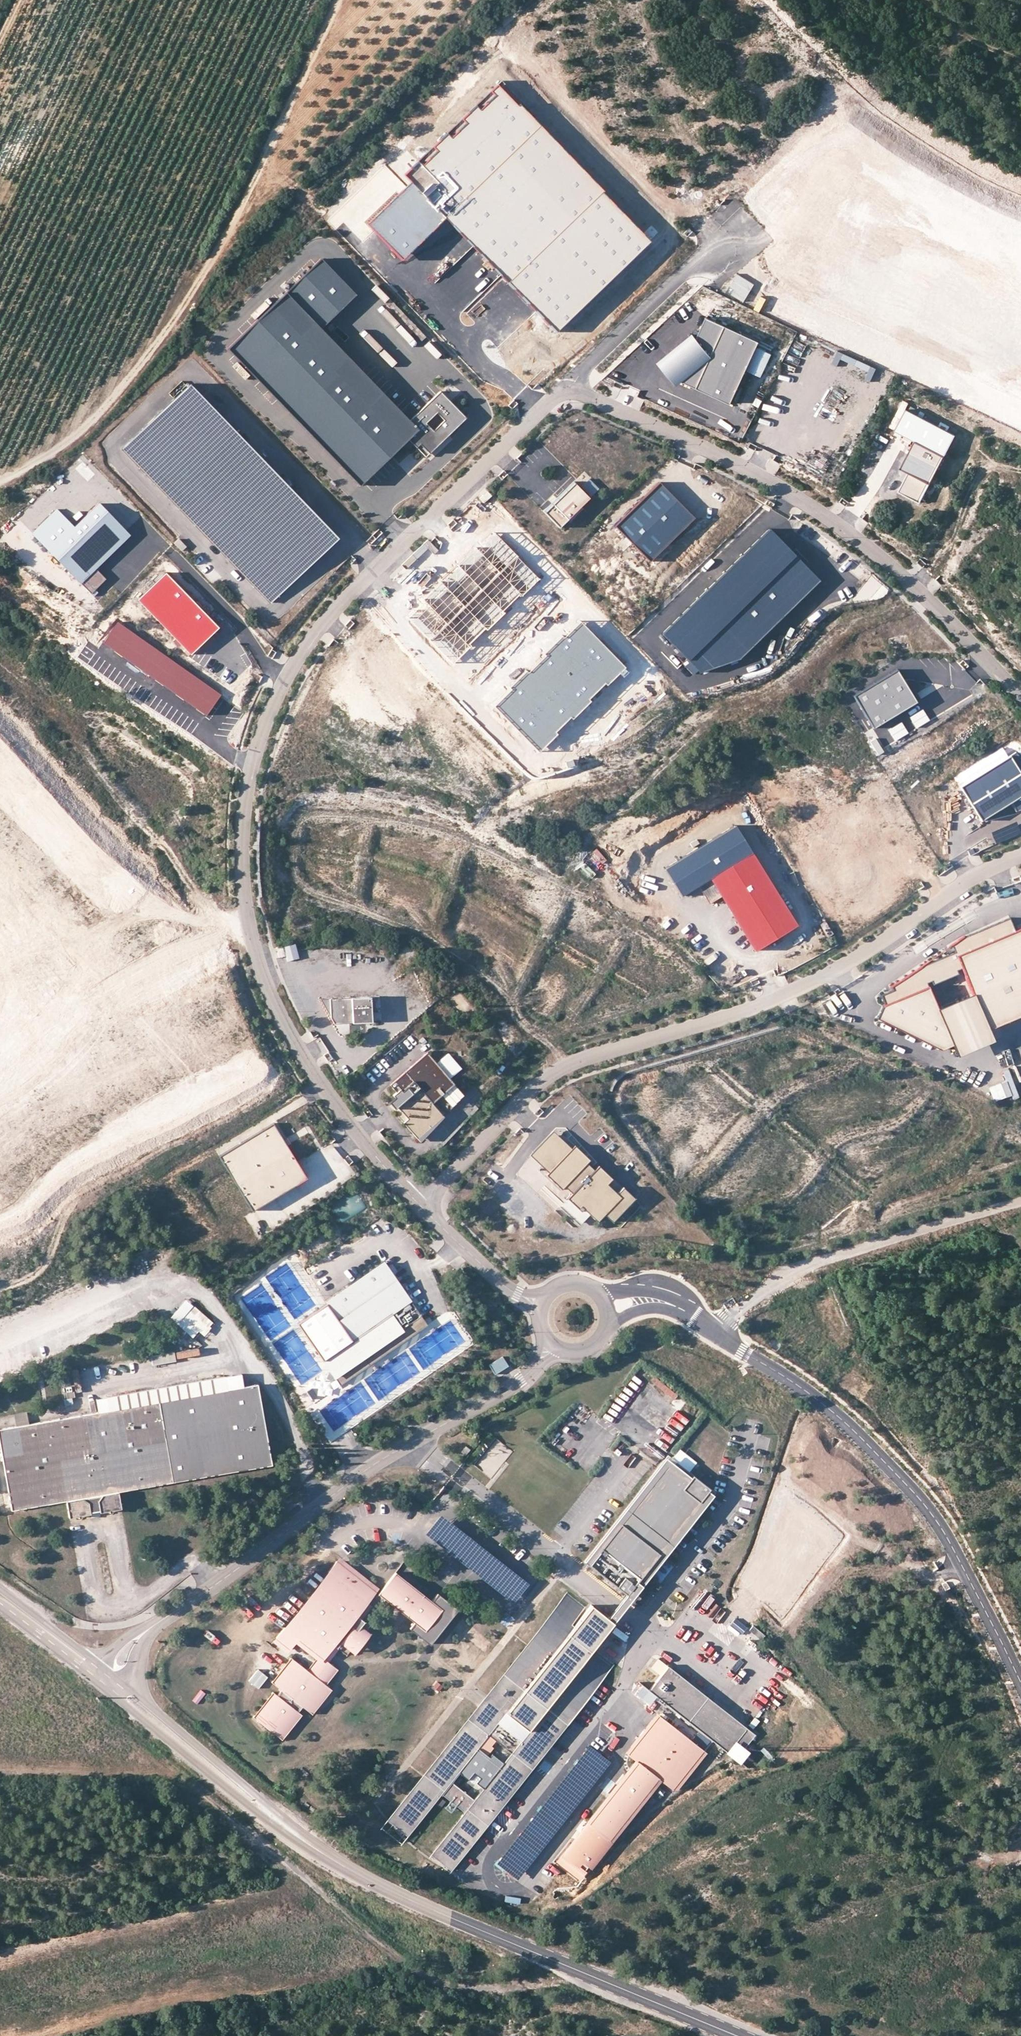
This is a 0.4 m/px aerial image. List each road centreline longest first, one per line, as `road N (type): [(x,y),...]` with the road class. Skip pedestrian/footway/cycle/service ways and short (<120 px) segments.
road 1 (unclassified): [(421,1206),(358,1134),(268,989),(243,882),(245,793),(270,709),(319,630),(552,401),(583,395),(795,498),(931,602),(1020,699)]
road 2 (unclassified): [(1020,858),(804,991),(555,1074),(421,1206)]
road 3 (tertiary): [(738,2035),(356,1874),(133,1700)]
road 4 (track): [(602,1979),(475,1990),(421,1974),(162,1755),(96,1671)]
road 5 (track): [(0,481),(11,481),(91,419),(183,307),(341,0)]
road 6 (unclassified): [(1020,1681),(953,1545),(918,1497),(831,1410),(715,1331)]
road 7 (unclassified): [(537,1363),(162,1621)]
road 8 (unclassified): [(1020,1202),(801,1270),(738,1306),(715,1331)]
road 9 (unclassified): [(526,1299),(421,1206)]
road 10 (tertiary): [(96,1671),(0,1597)]

